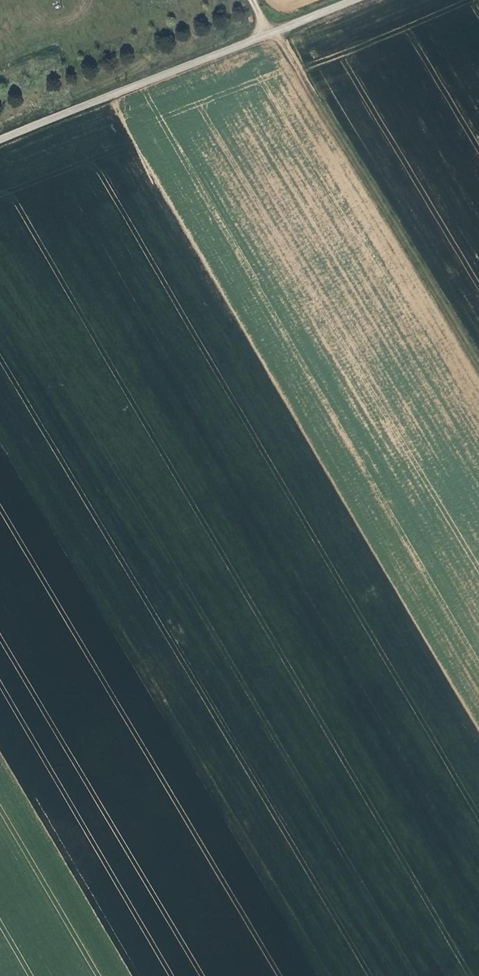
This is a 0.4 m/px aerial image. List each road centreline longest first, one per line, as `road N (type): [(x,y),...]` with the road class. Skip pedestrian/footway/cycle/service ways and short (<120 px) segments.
road 1 (track): [(276,31),(478,357)]
road 2 (unclassified): [(0,139),(355,0)]

